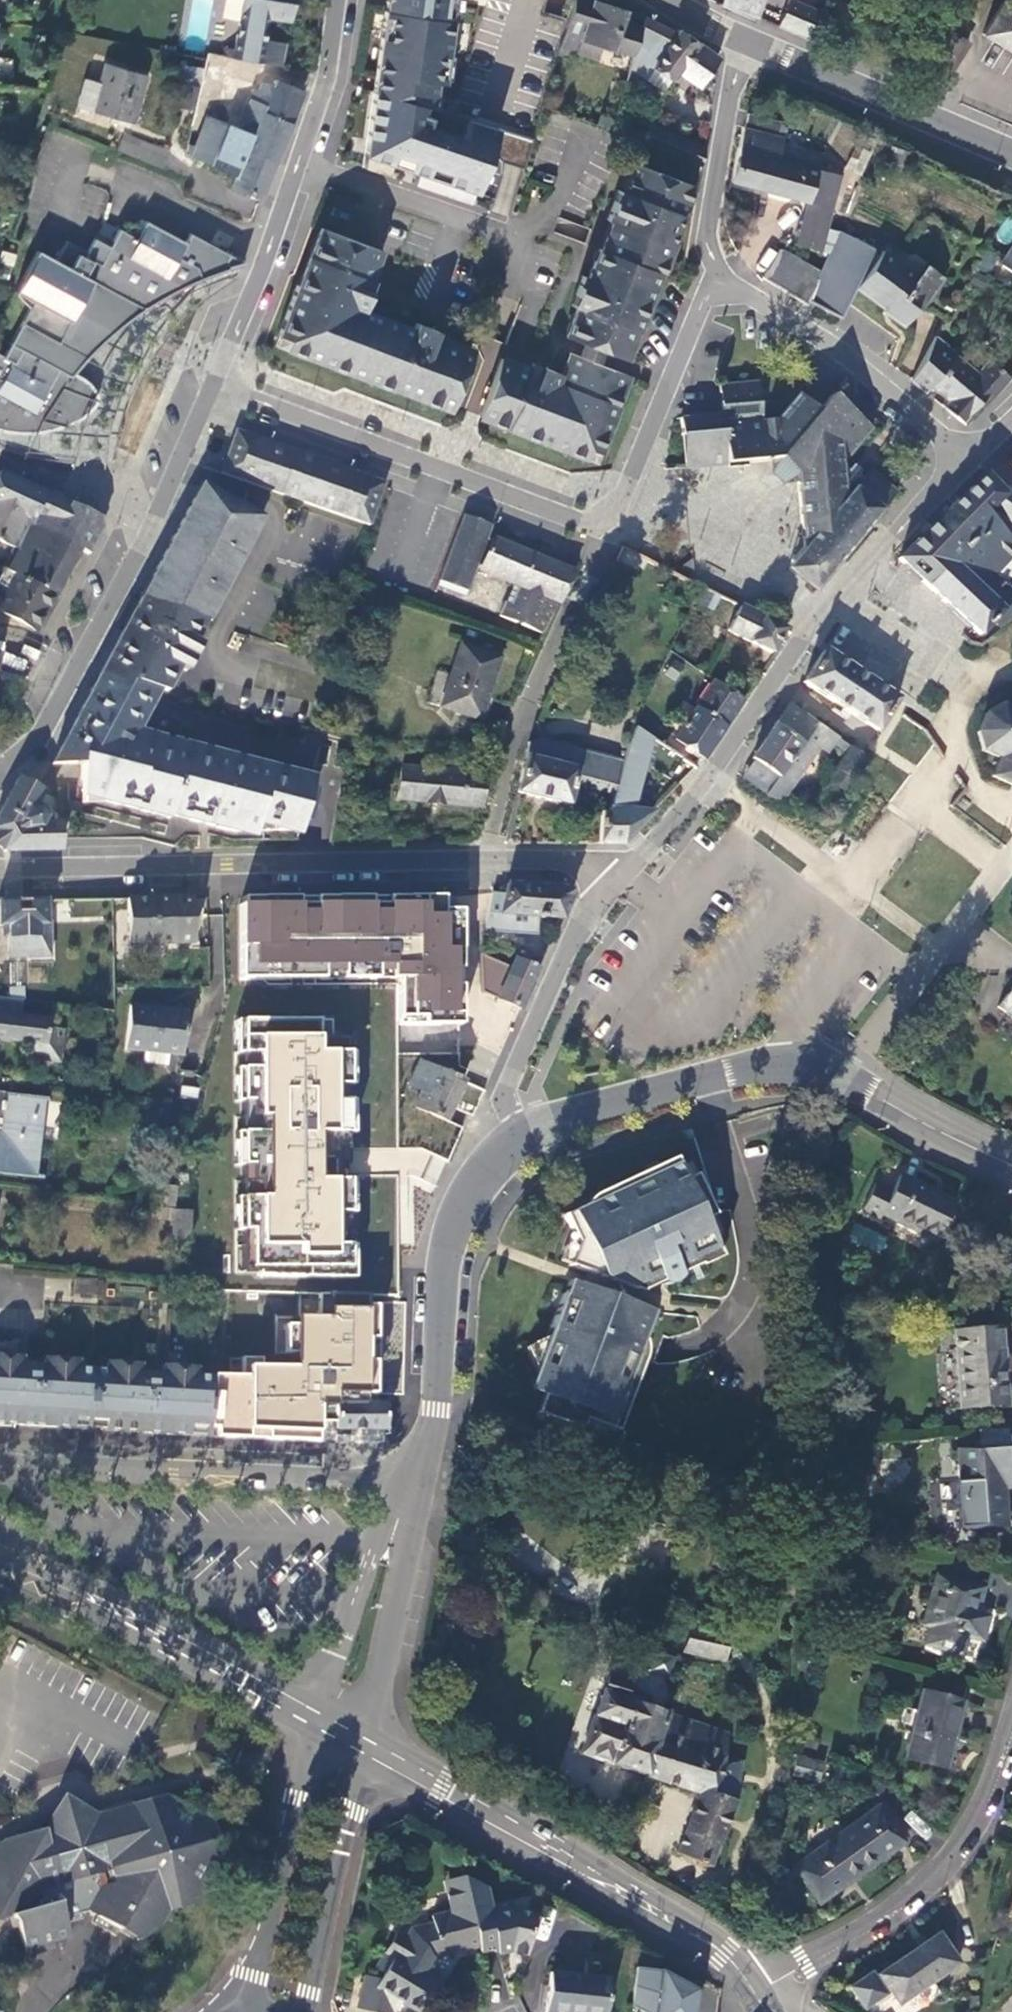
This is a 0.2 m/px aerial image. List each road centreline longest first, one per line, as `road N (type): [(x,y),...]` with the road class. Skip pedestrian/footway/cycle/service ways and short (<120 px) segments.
road 1 (residential): [(218,388),(587,524),(623,496),(710,295),(732,284)]
road 2 (tertiary): [(518,1134),(704,1079),(804,1066),(843,1076),(1011,1166)]
road 3 (tertiary): [(337,1726),(725,1957),(750,1993)]
road 4 (residential): [(0,867),(490,860)]
road 5 (residential): [(0,772),(37,742),(218,388)]
road 6 (tertiary): [(396,1528),(437,1411),(443,1276),(456,1210),(479,1171),(518,1134)]
road 7 (residential): [(1011,1720),(991,1790),(955,1854),(883,1914),(766,1975),(750,1993)]
road 8 (residential): [(831,617),(622,873)]
road 9 (residential): [(337,1726),(294,1798),(253,2011)]
road 10 (residential): [(732,284),(836,345),(970,461)]
road 11 (residential): [(293,2011),(305,1993),(350,1811),(337,1726)]
road 12 (residential): [(622,873),(583,915),(510,1077),(506,1095),(518,1134)]
road 13 (tertiary): [(1011,155),(747,40)]
road 14 (residential): [(490,860),(491,828),(533,686),(572,603)]
road 15 (residential): [(747,40),(706,233),(710,255),(732,284)]
road 16 (tertiary): [(127,1616),(337,1726)]
road 17 (residential): [(298,165),(218,388)]
road 18 (residential): [(298,165),(507,236)]
road 19 (tertiary): [(337,1726),(381,1676),(408,1551),(396,1528)]
road 20 (tertiary): [(396,1528),(364,1557),(331,1665),(337,1726)]
road 21 (residential): [(970,461),(831,617)]
road 22 (residential): [(339,0),(328,78),(298,165)]
road 23 (tertiary): [(127,1616),(0,1548)]
road 24 (tertiary): [(0,1571),(127,1616)]
road 25 (residential): [(490,860),(579,861),(622,873)]

